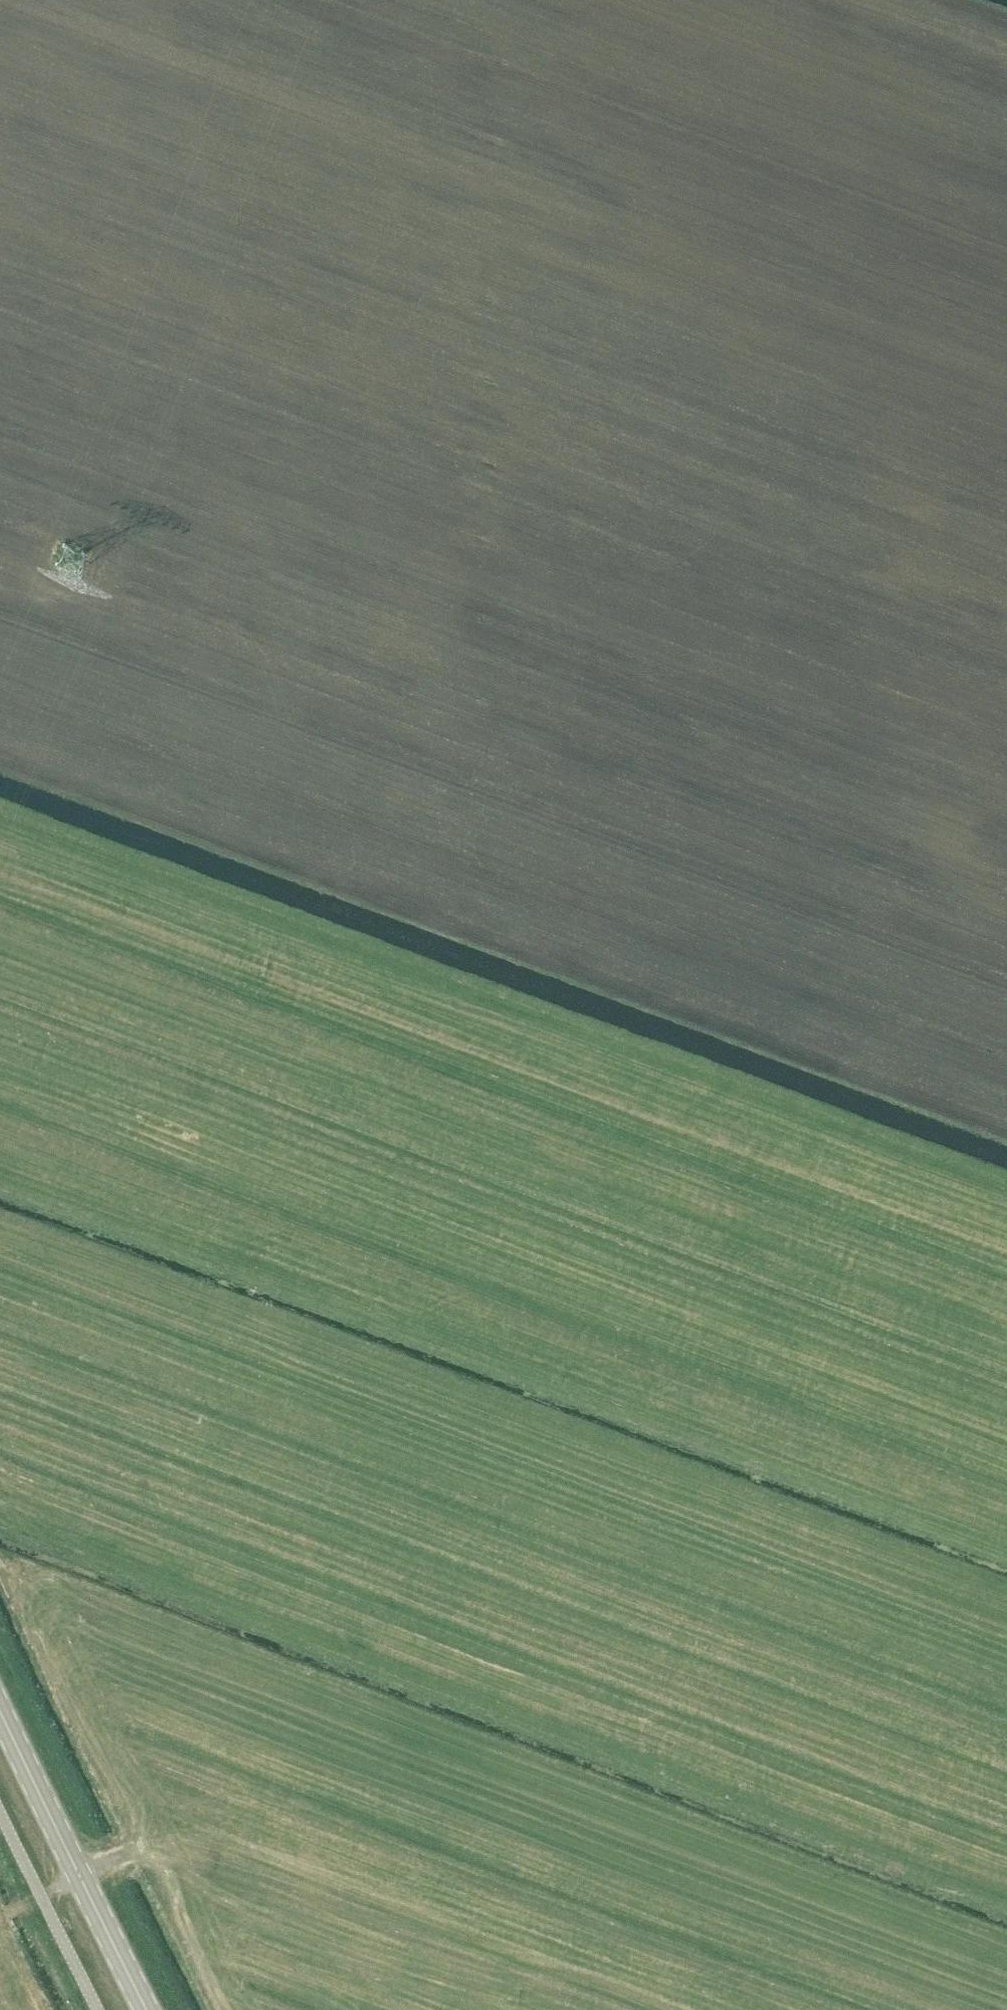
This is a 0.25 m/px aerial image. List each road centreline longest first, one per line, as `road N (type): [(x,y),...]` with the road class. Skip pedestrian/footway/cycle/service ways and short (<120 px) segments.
road 1 (primary): [(141,2009),(0,1720)]

